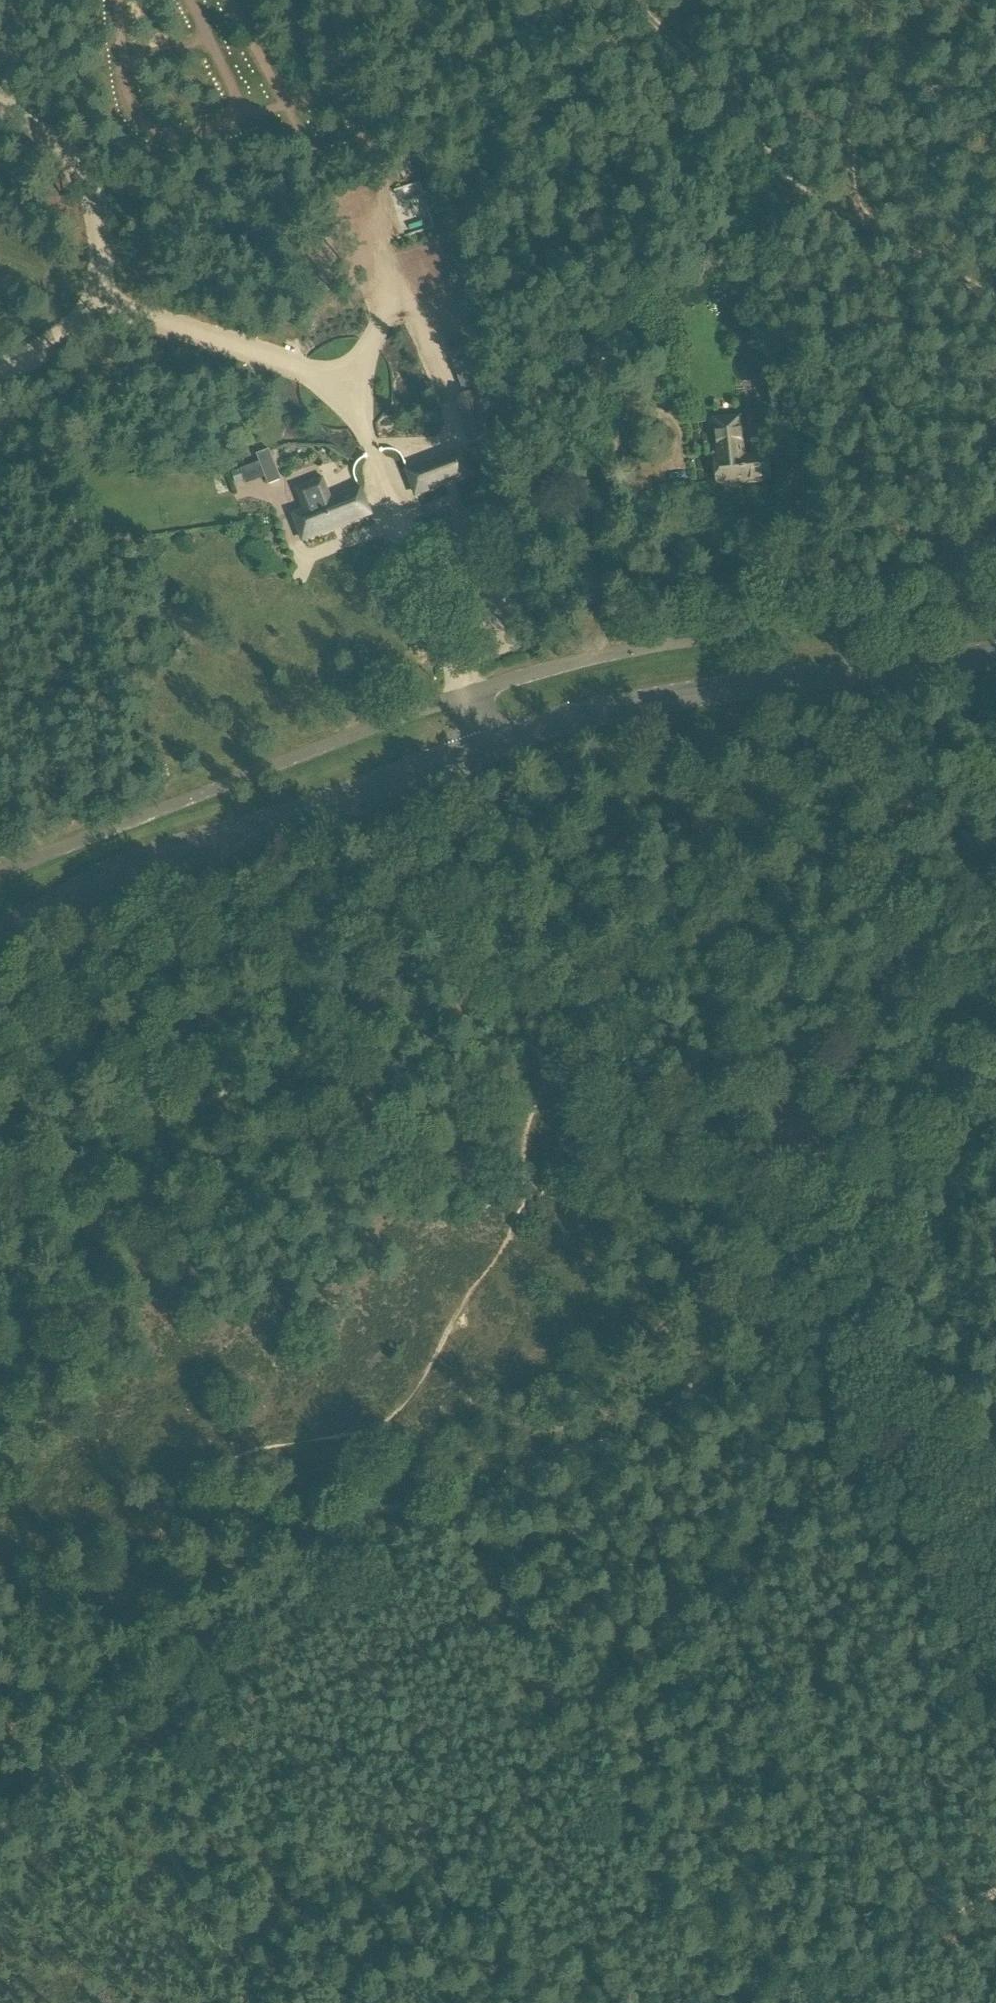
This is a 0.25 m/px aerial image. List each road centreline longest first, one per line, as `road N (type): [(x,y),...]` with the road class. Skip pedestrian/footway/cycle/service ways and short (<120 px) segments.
road 1 (track): [(327,1034),(421,1046),(530,1042),(546,1081),(524,1141),(521,1220),(407,1408),(364,1435),(246,1452),(217,1468),(211,1493),(222,1524),(266,1591)]
road 2 (track): [(327,1034),(436,962),(521,947),(719,998),(805,1066),(923,1060),(995,1073)]
road 3 (track): [(266,1591),(354,1518),(448,1514),(528,1483),(662,1413),(884,1250)]
road 4 (track): [(0,95),(49,118),(81,164),(100,212),(104,296),(334,382),(357,401),(401,526)]
road 5 (track): [(266,1591),(67,1765),(136,1796),(245,2002)]
road 6 (track): [(448,1514),(713,2002)]
road 7 (unclassified): [(467,694),(564,663),(671,644),(995,600)]
road 8 (track): [(995,1103),(895,1231),(884,1250),(875,1317),(995,1575)]
road 9 (tertiary): [(485,745),(683,695),(995,655)]
road 10 (tertiary): [(0,929),(485,745)]
road 11 (track): [(641,0),(804,183),(995,290)]
road 12 (track): [(0,1281),(42,1232),(149,1136),(327,1034)]
road 13 (track): [(853,208),(869,0)]
road 14 (track): [(818,2002),(995,1909)]
road 15 (unclassified): [(467,694),(401,526)]
road 16 (track): [(104,296),(76,328),(0,363)]

